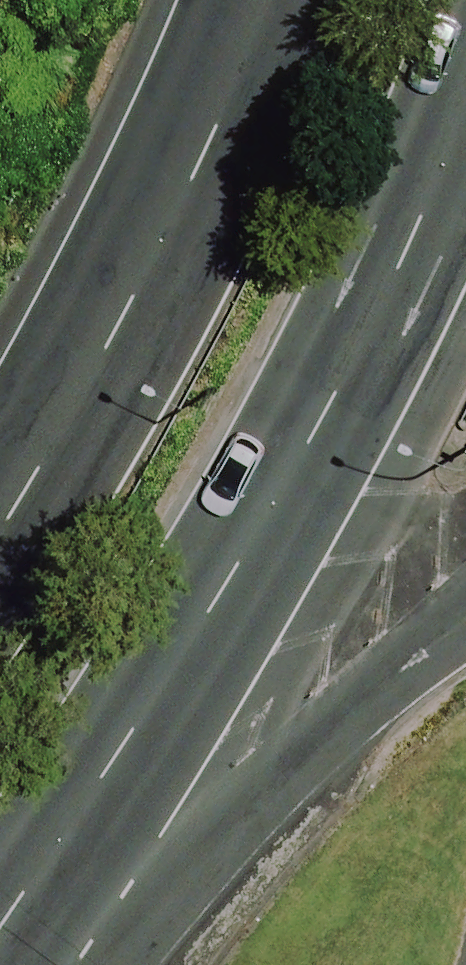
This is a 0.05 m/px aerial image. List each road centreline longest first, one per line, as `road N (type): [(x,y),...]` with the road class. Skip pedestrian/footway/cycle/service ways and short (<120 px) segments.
road 1 (primary): [(465,92),(5,937)]
road 2 (primary): [(0,509),(61,424),(260,0)]
road 3 (unclassified): [(465,610),(5,937)]

